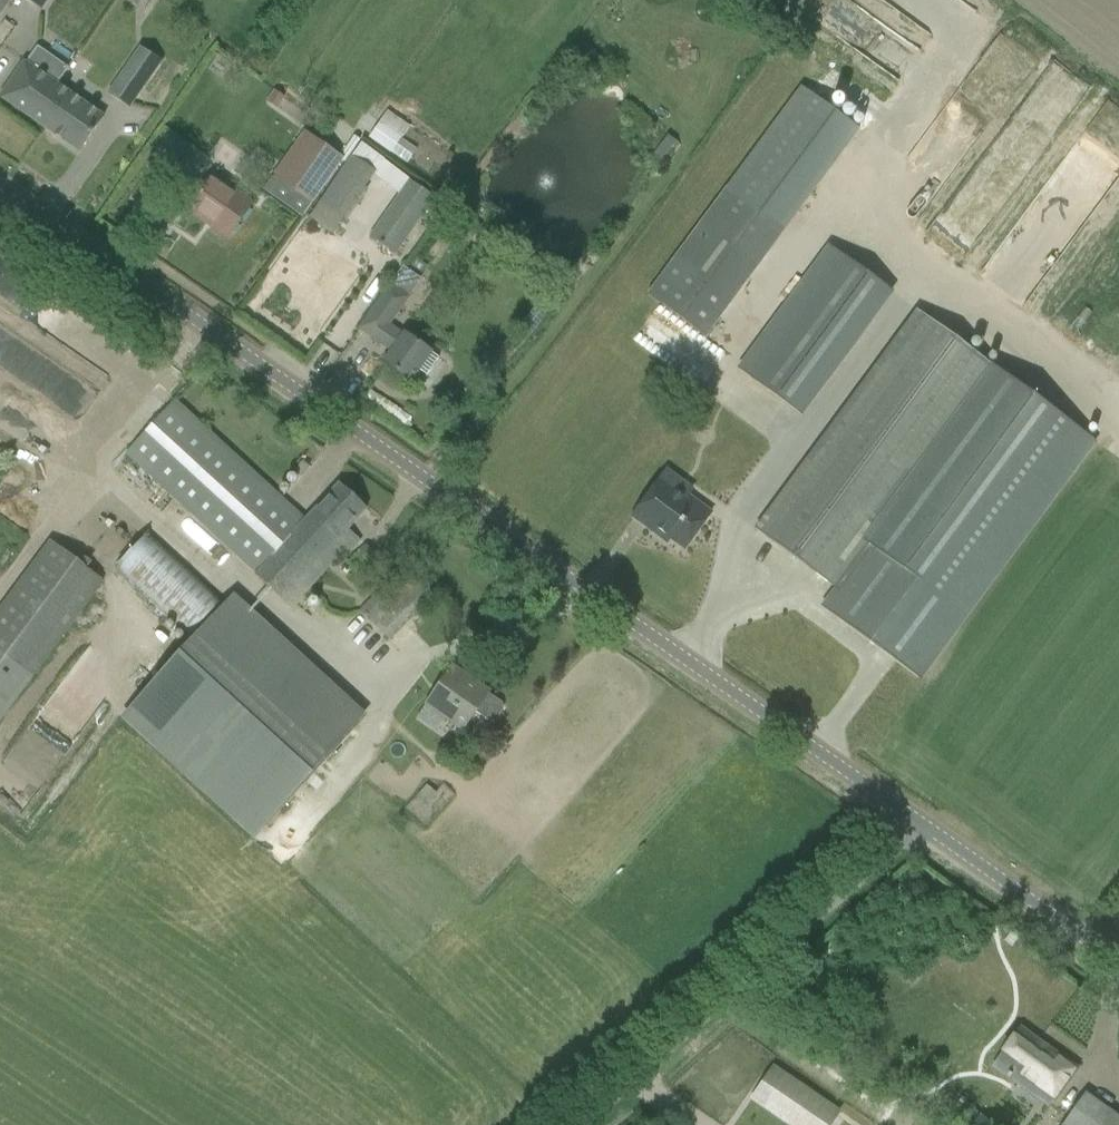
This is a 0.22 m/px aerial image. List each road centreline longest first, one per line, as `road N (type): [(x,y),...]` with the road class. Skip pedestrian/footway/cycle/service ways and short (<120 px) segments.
road 1 (unclassified): [(0,187),(919,827)]
road 2 (unclassified): [(589,1124),(919,827)]
road 3 (unclassified): [(1118,971),(919,827)]

